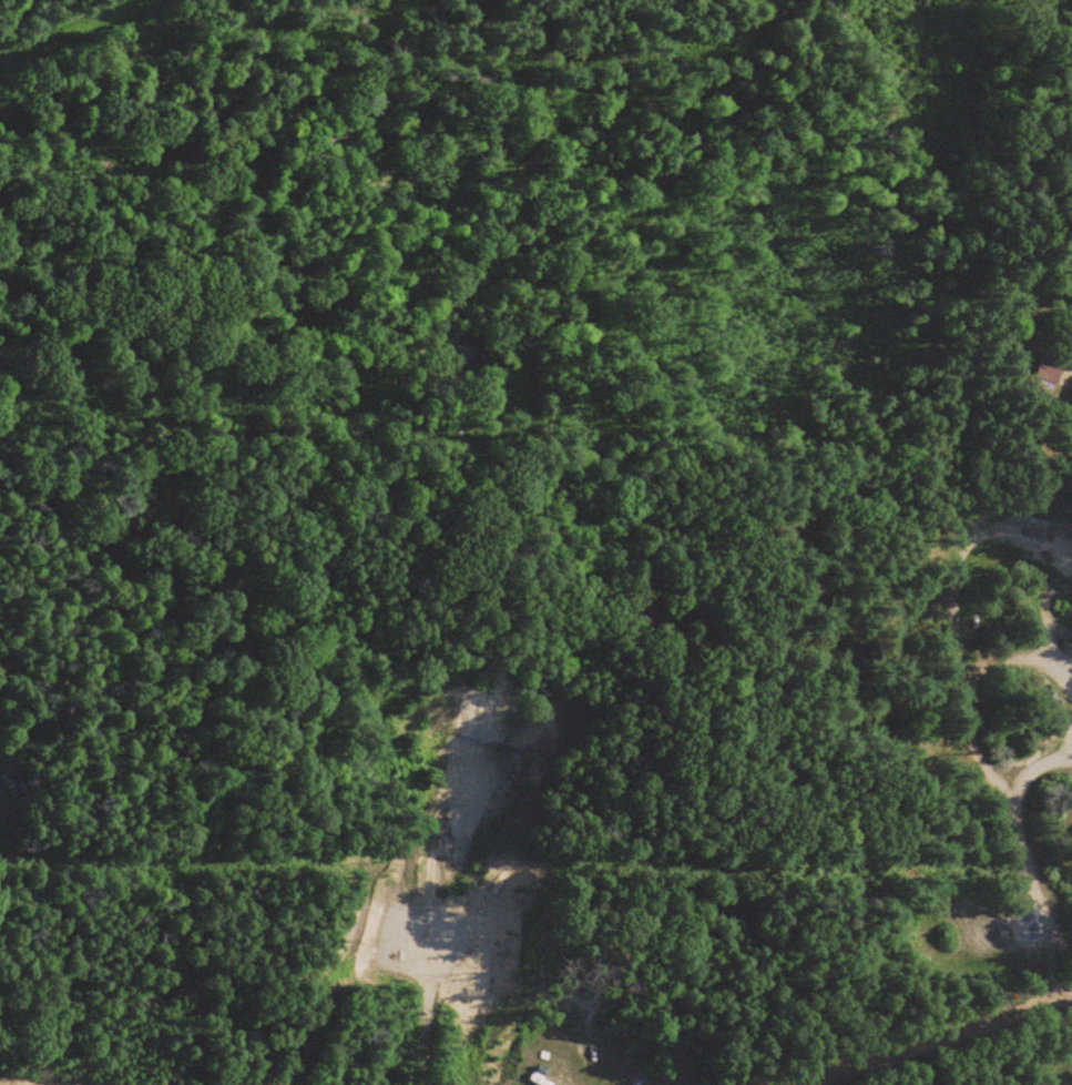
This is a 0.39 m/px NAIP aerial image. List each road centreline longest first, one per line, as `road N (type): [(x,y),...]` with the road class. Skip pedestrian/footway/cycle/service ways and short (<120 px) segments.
road 1 (residential): [(1071,990),(796,1084)]

